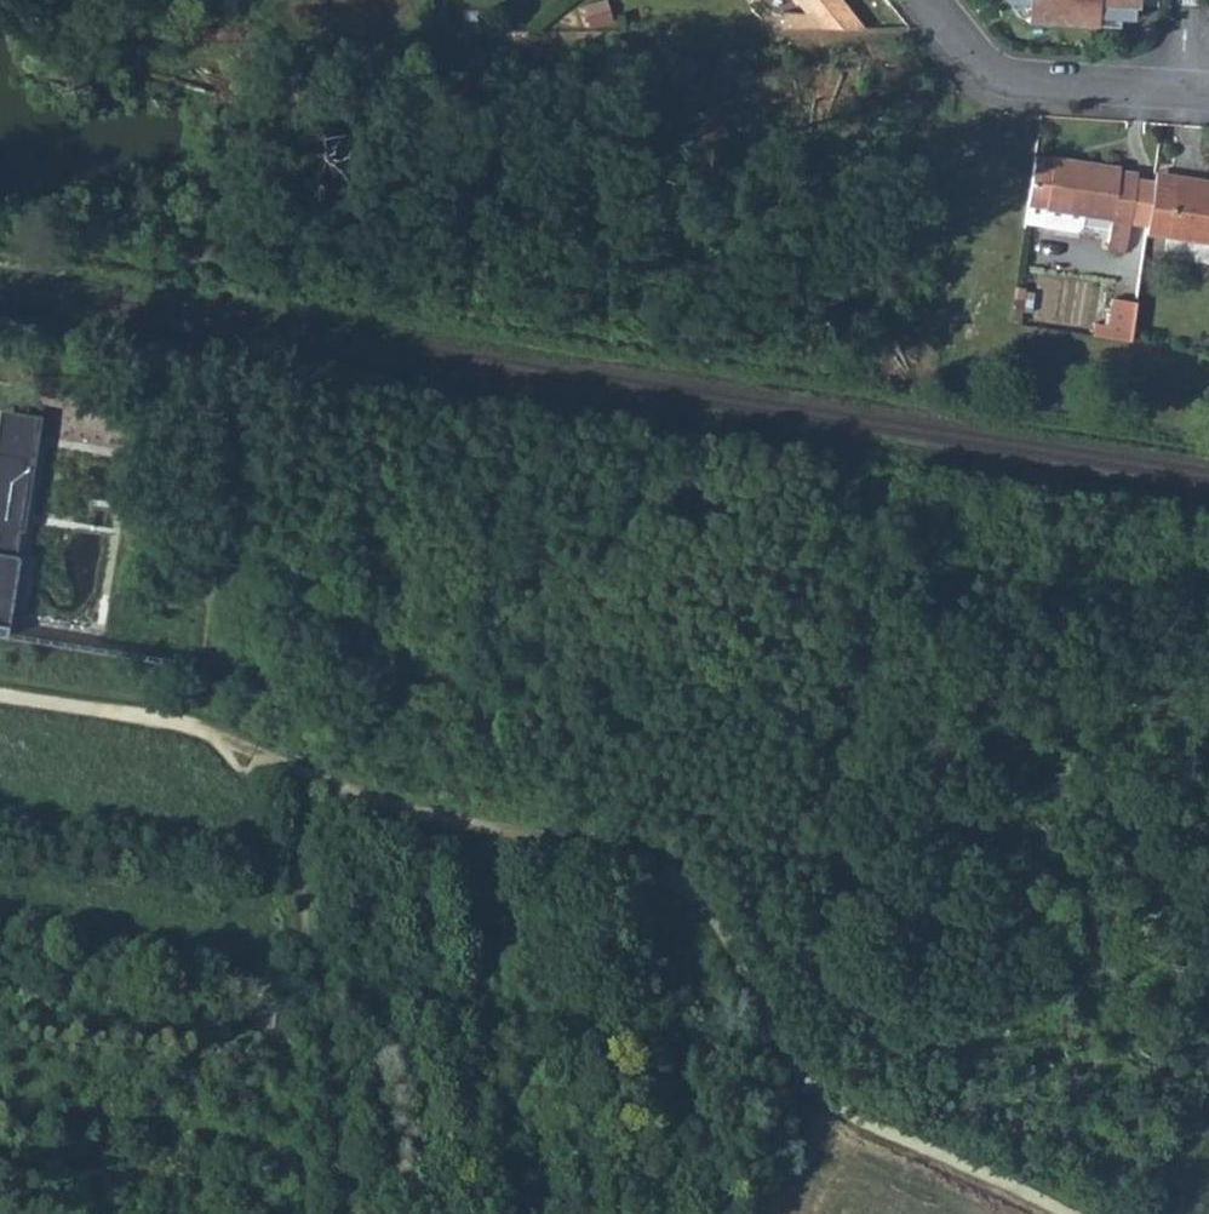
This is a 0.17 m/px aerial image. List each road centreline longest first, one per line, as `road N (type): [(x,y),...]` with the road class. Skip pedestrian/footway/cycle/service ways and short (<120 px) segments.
road 1 (track): [(172,718),(423,808),(639,852),(712,911),(779,1035),(828,1100),(1063,1213)]
road 2 (residential): [(932,0),(996,72),(1188,94)]
road 3 (unclassified): [(0,693),(172,718)]

